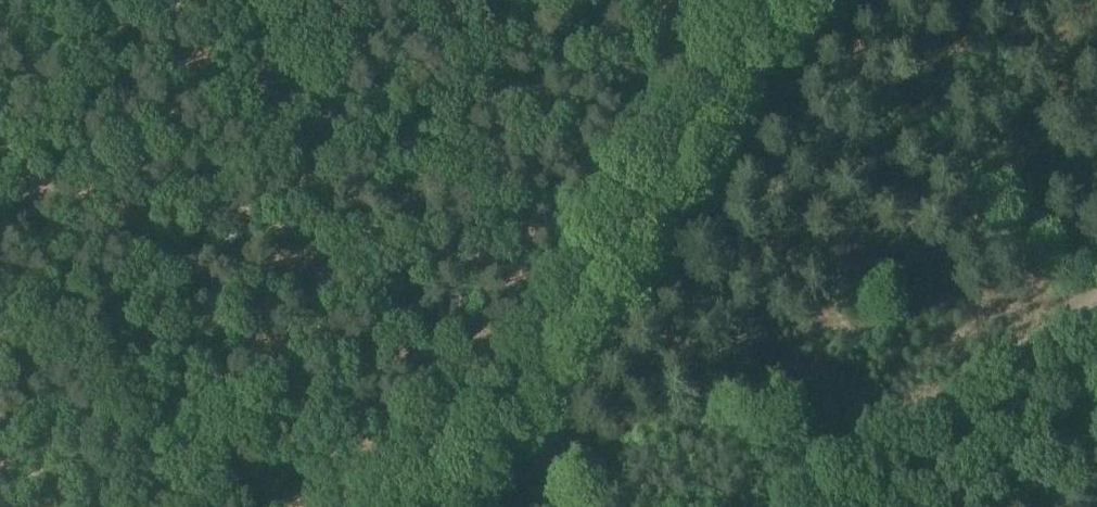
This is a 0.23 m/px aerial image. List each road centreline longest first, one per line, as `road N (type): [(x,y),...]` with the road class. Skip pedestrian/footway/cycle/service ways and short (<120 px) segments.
road 1 (track): [(801,506),(878,434),(968,386),(1096,295)]
road 2 (track): [(0,172),(116,0)]

